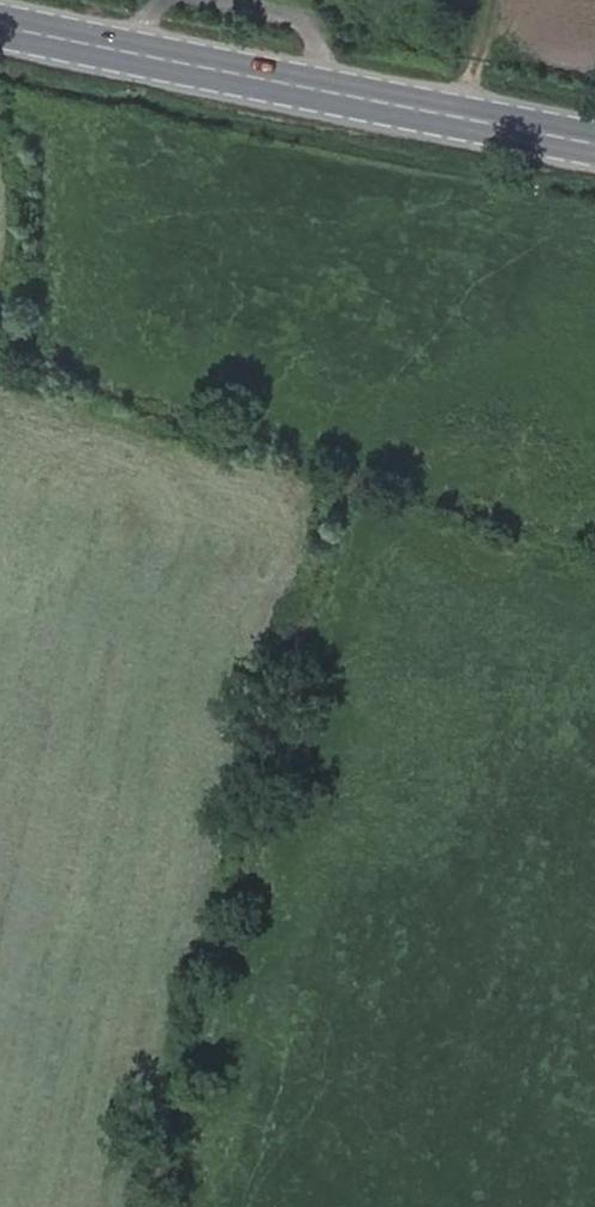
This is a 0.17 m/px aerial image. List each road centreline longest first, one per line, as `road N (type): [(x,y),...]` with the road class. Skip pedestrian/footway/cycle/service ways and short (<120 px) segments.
road 1 (tertiary): [(594,142),(0,24)]

